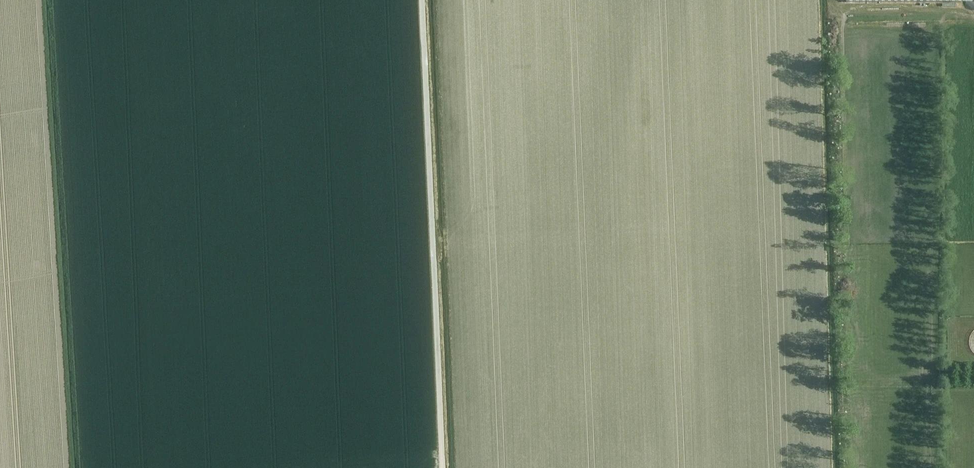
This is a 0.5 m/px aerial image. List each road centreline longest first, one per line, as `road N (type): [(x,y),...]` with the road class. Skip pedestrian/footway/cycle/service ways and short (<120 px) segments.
road 1 (track): [(446,467),(426,0)]

